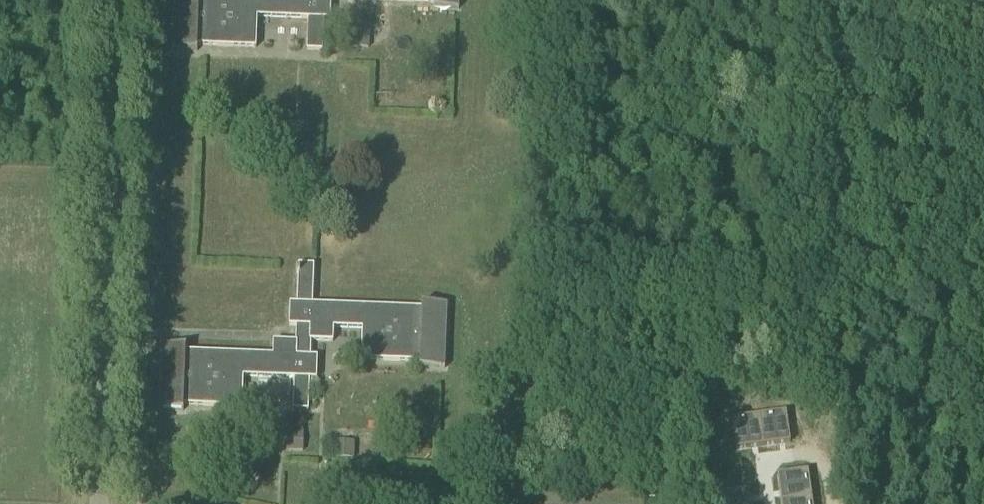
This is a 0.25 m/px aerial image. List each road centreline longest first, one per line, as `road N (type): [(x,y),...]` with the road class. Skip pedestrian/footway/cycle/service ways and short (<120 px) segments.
road 1 (residential): [(100,503),(112,0)]

